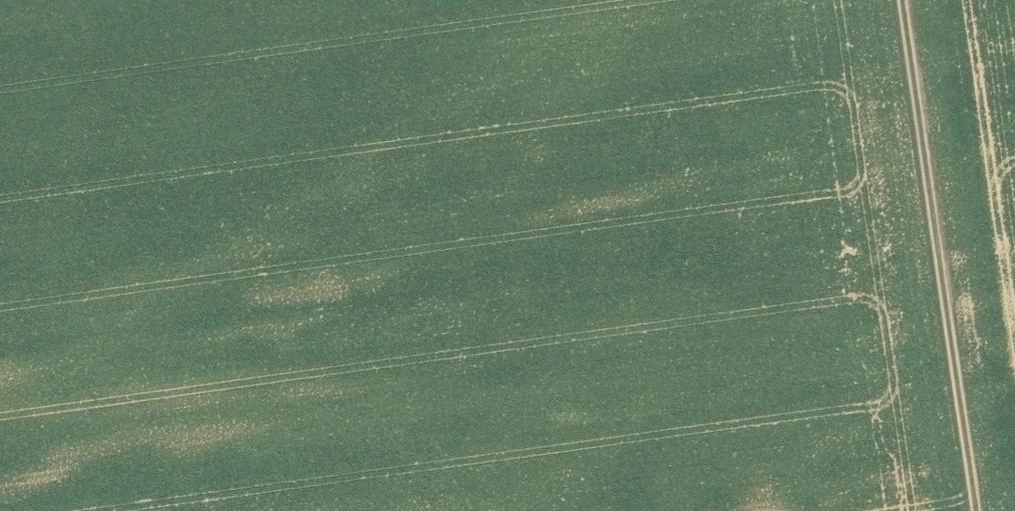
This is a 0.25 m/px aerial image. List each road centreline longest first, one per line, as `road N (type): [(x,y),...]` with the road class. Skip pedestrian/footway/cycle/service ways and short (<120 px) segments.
road 1 (track): [(980,510),(905,0)]

